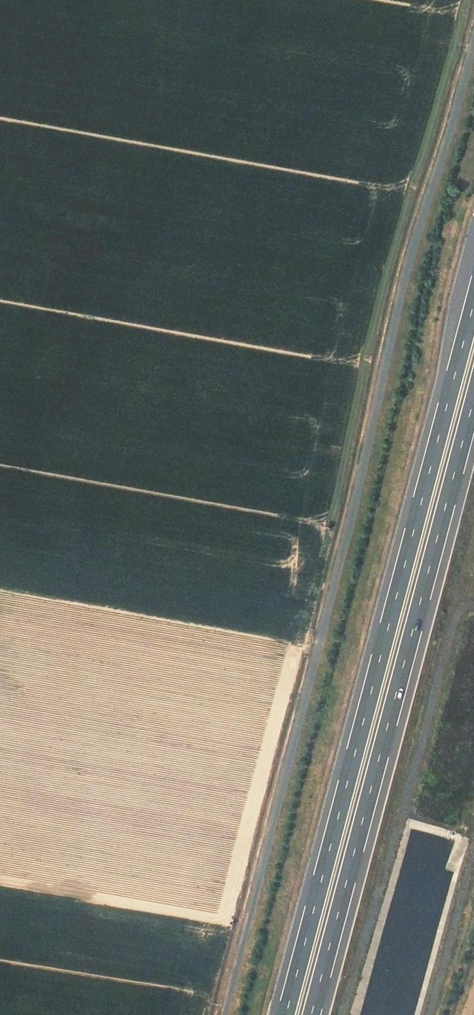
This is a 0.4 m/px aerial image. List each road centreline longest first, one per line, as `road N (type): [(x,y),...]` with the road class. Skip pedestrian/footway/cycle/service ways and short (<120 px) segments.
road 1 (track): [(473,45),(407,265),(359,485),(222,1014)]
road 2 (motorway): [(473,297),(285,1014)]
road 3 (motorway): [(312,1014),(473,400)]

